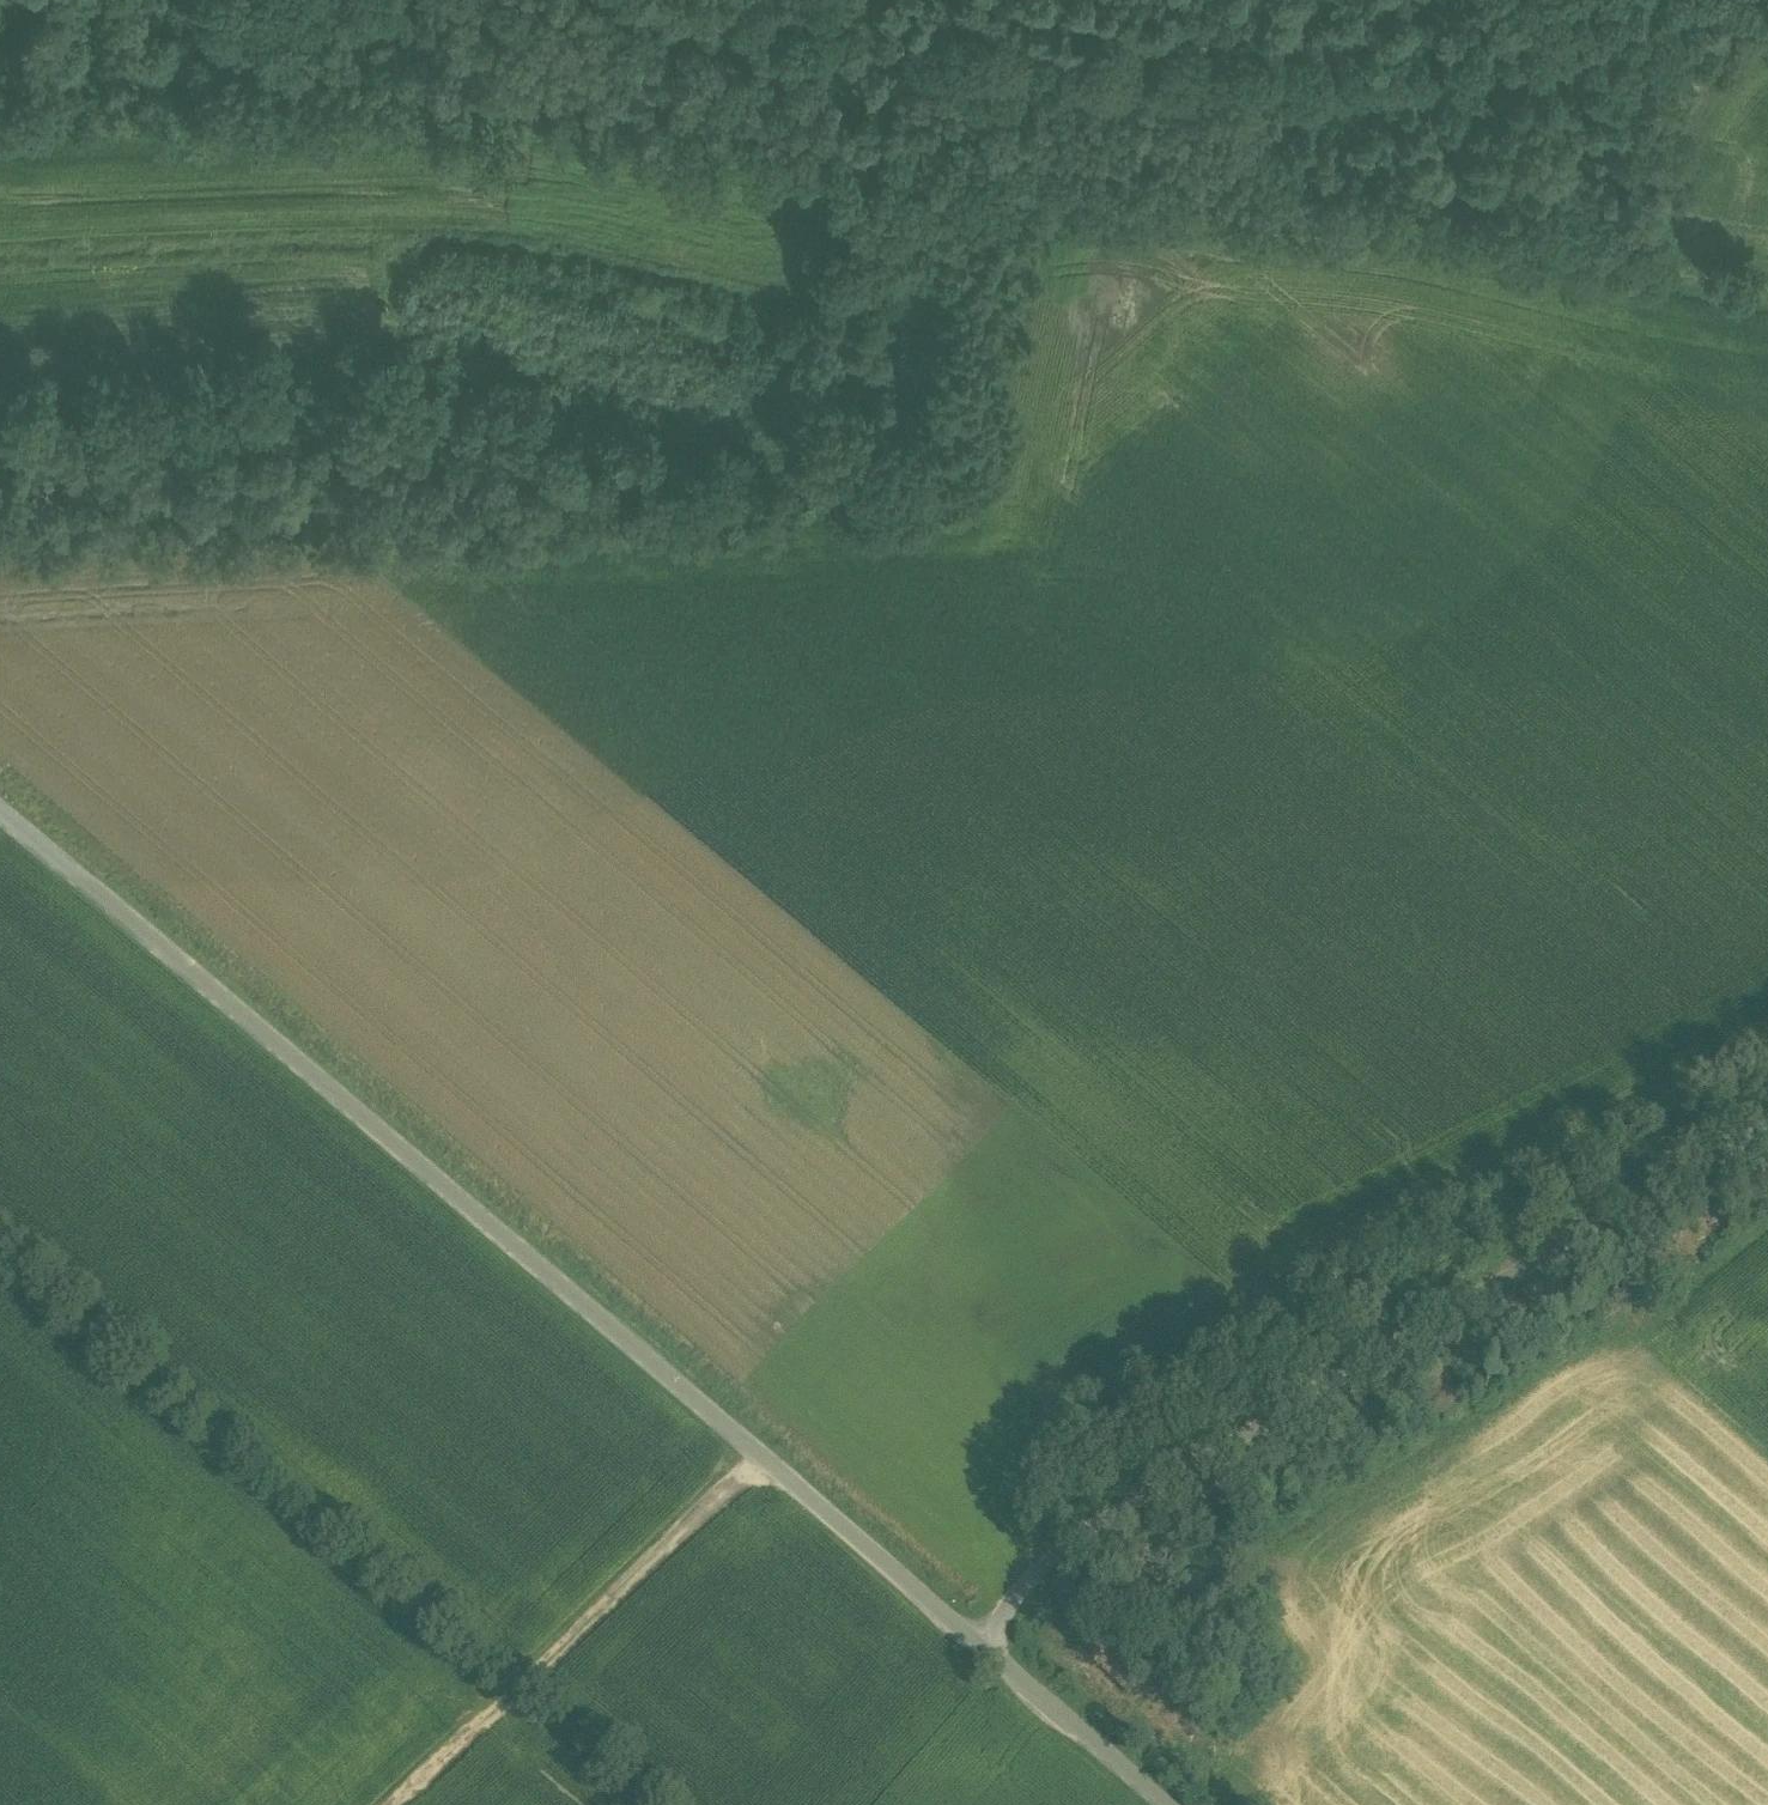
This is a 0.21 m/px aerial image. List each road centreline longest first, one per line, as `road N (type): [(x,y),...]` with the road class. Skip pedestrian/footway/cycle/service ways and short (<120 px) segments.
road 1 (unclassified): [(0,815),(980,1648)]
road 2 (unclassified): [(1767,1113),(1046,1561),(980,1648)]
road 3 (unclassified): [(980,1648),(1161,1804)]

